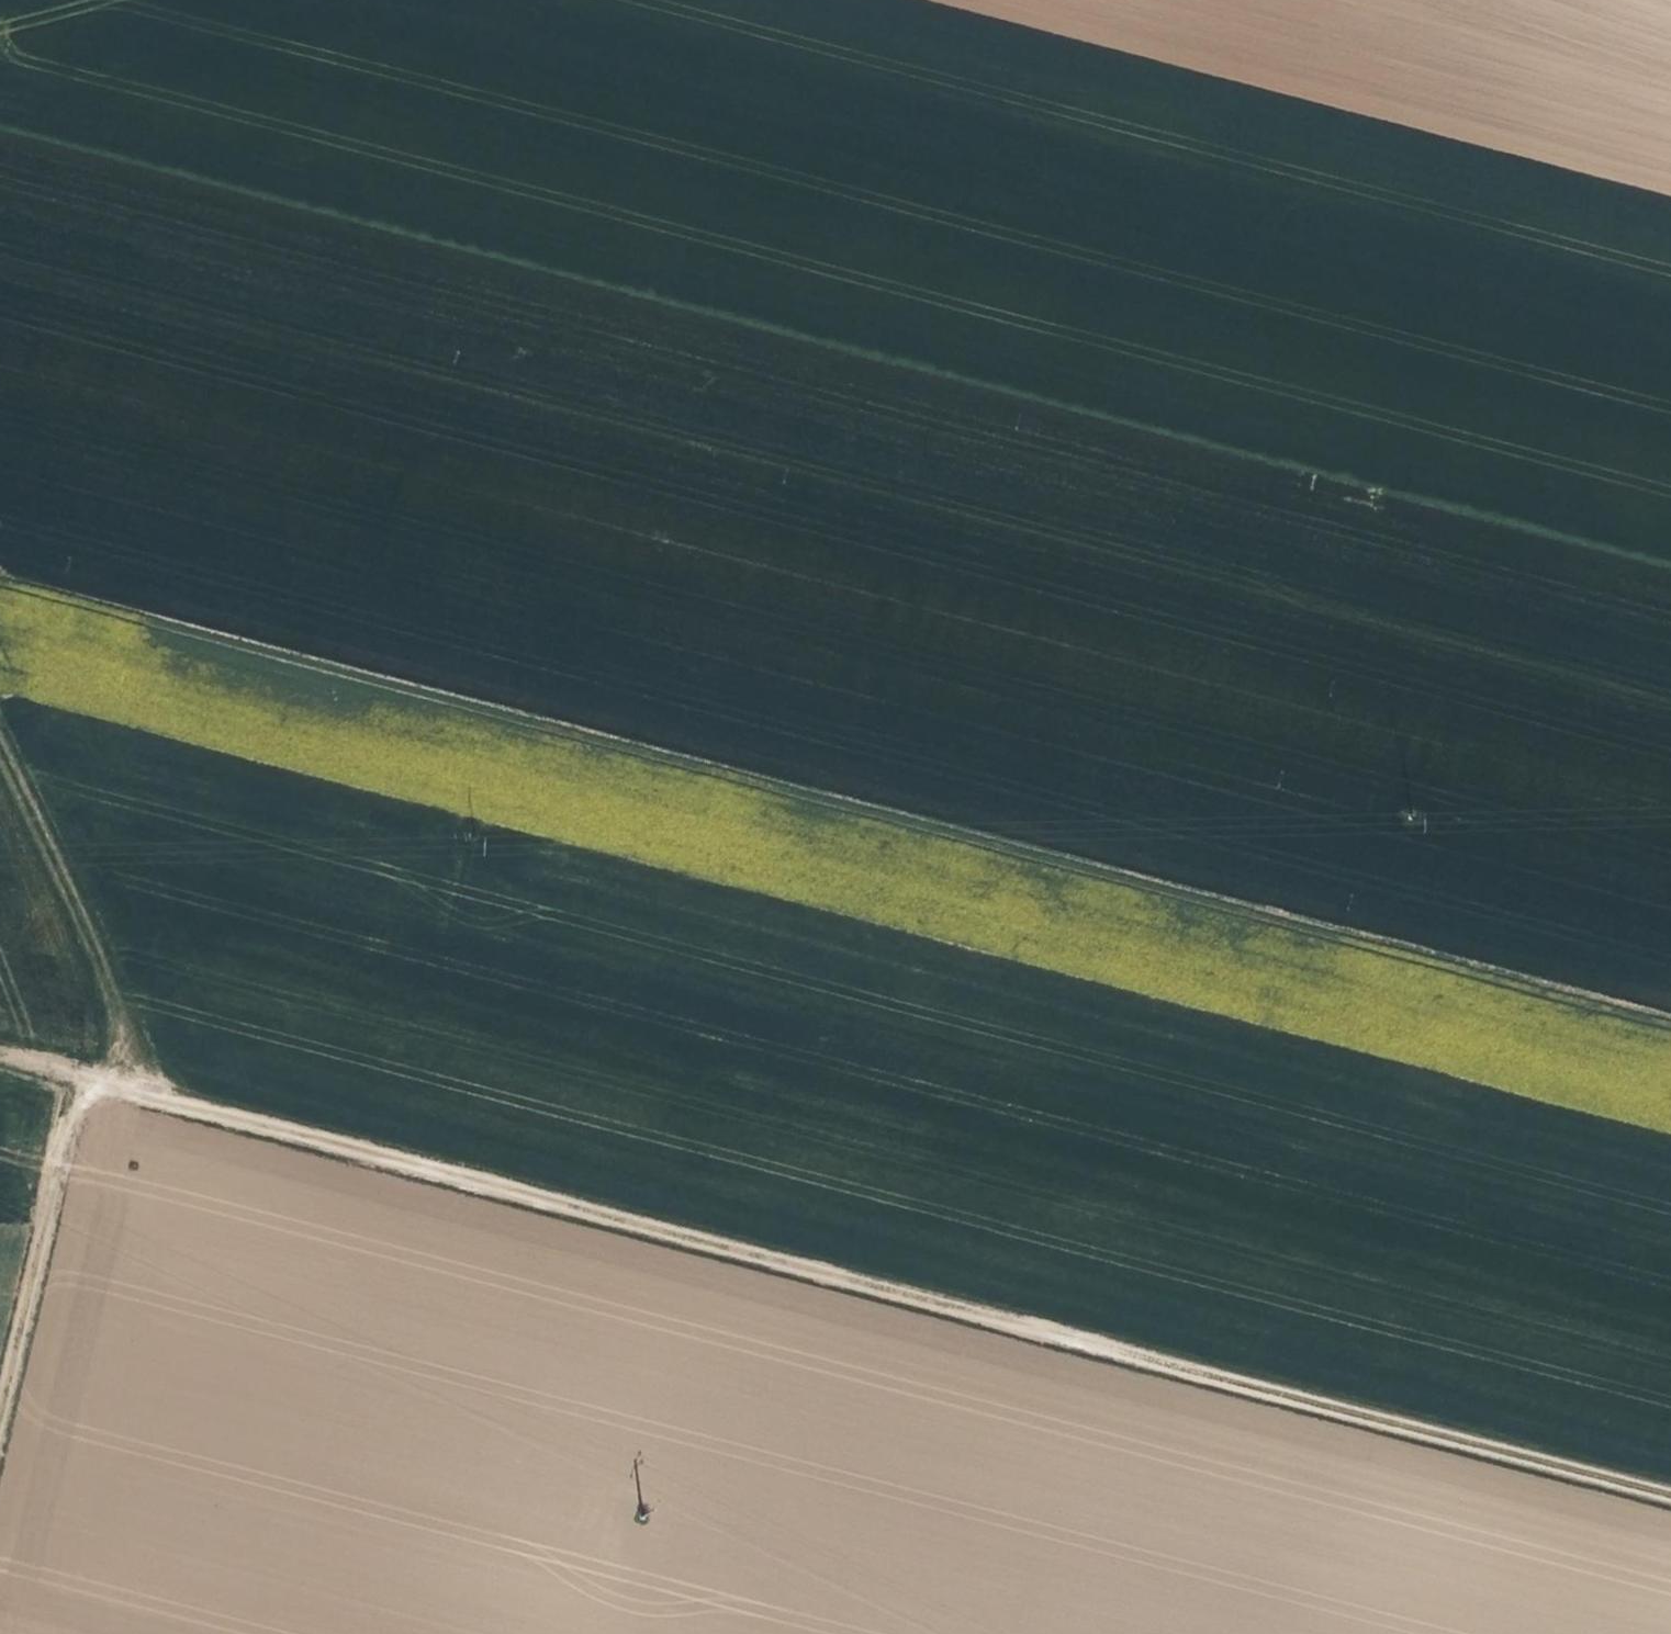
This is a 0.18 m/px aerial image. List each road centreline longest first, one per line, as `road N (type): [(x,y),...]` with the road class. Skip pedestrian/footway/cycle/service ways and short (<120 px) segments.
road 1 (track): [(1670,1489),(136,1091),(0,723)]
road 2 (track): [(92,1080),(0,1449)]
road 3 (track): [(136,1091),(0,1054)]

